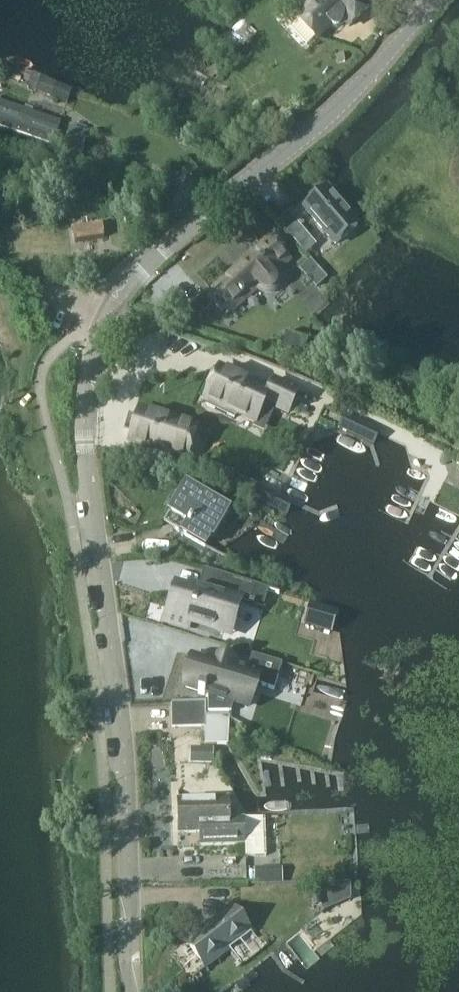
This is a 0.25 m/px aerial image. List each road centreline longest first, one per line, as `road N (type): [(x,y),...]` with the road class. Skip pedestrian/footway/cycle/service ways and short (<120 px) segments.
road 1 (tertiary): [(135,991),(128,774),(84,442),(93,351),(135,274),(338,106),(436,0)]

